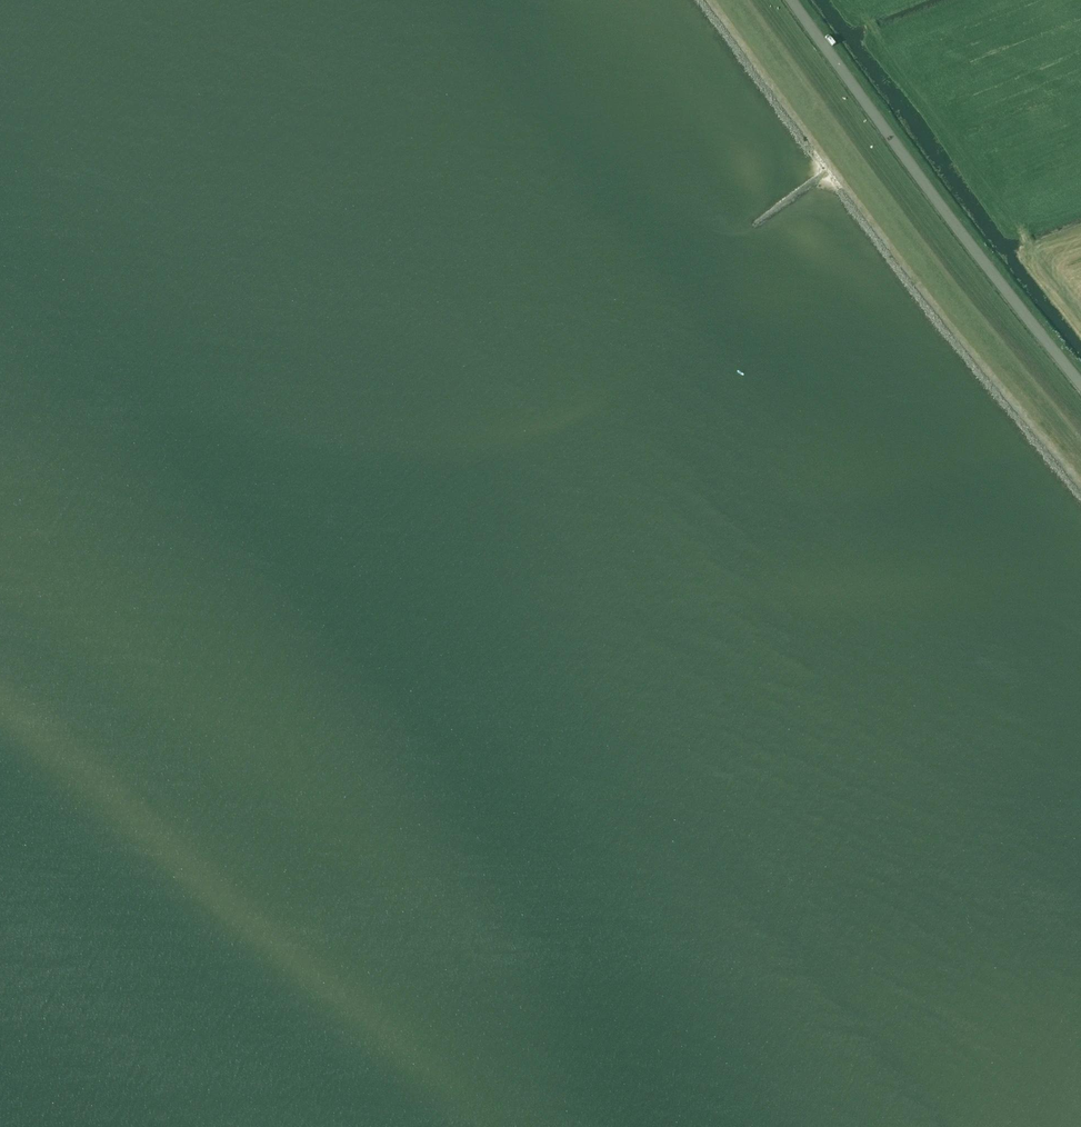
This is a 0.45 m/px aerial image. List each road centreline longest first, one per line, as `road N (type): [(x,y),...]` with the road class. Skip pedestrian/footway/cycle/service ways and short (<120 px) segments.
road 1 (tertiary): [(1080,384),(793,0)]

